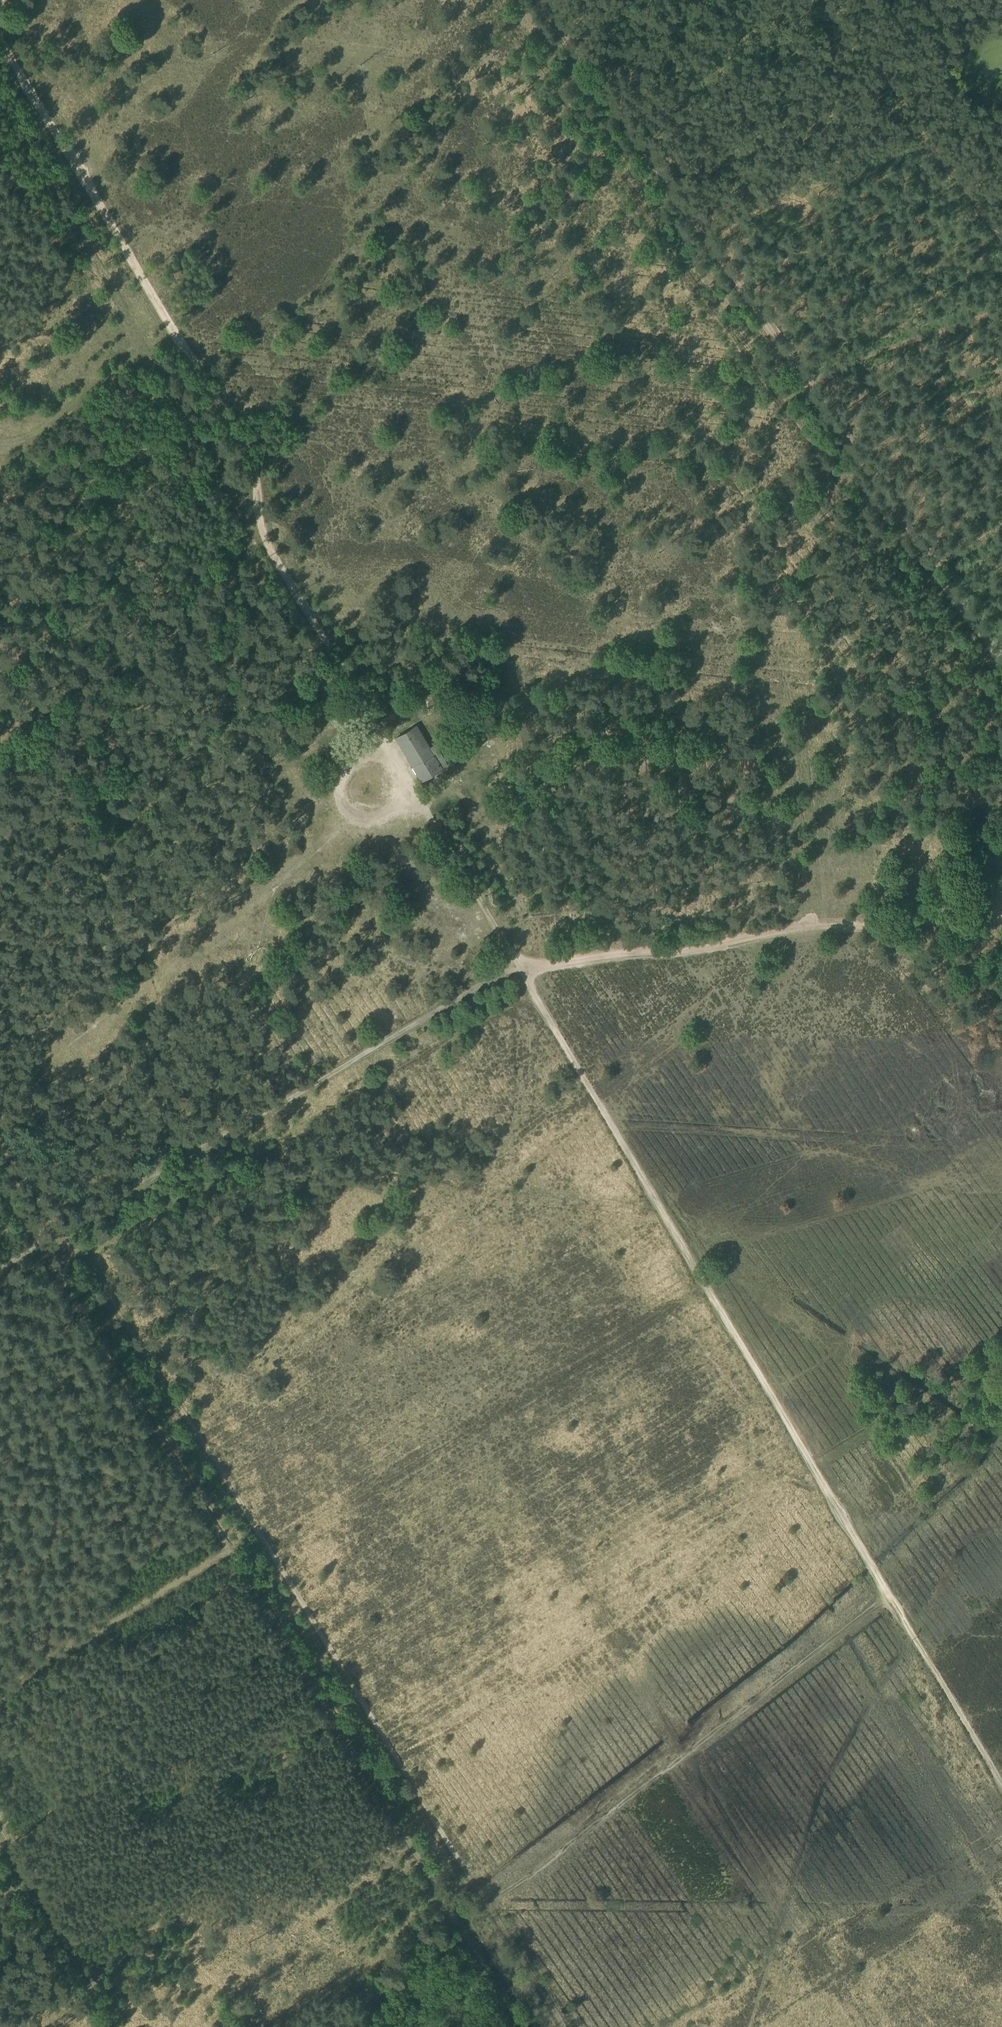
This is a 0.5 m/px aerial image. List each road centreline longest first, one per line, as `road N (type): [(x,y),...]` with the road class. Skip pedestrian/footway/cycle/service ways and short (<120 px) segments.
road 1 (track): [(1001,1788),(262,538),(254,464),(0,30)]
road 2 (track): [(0,1267),(204,1140),(518,966),(683,952),(796,929),(1001,912)]
road 3 (track): [(488,1903),(0,1128)]
road 4 (track): [(939,567),(536,0)]
road 5 (track): [(885,1595),(488,1903),(564,2026)]
road 6 (track): [(35,1246),(229,1550)]

